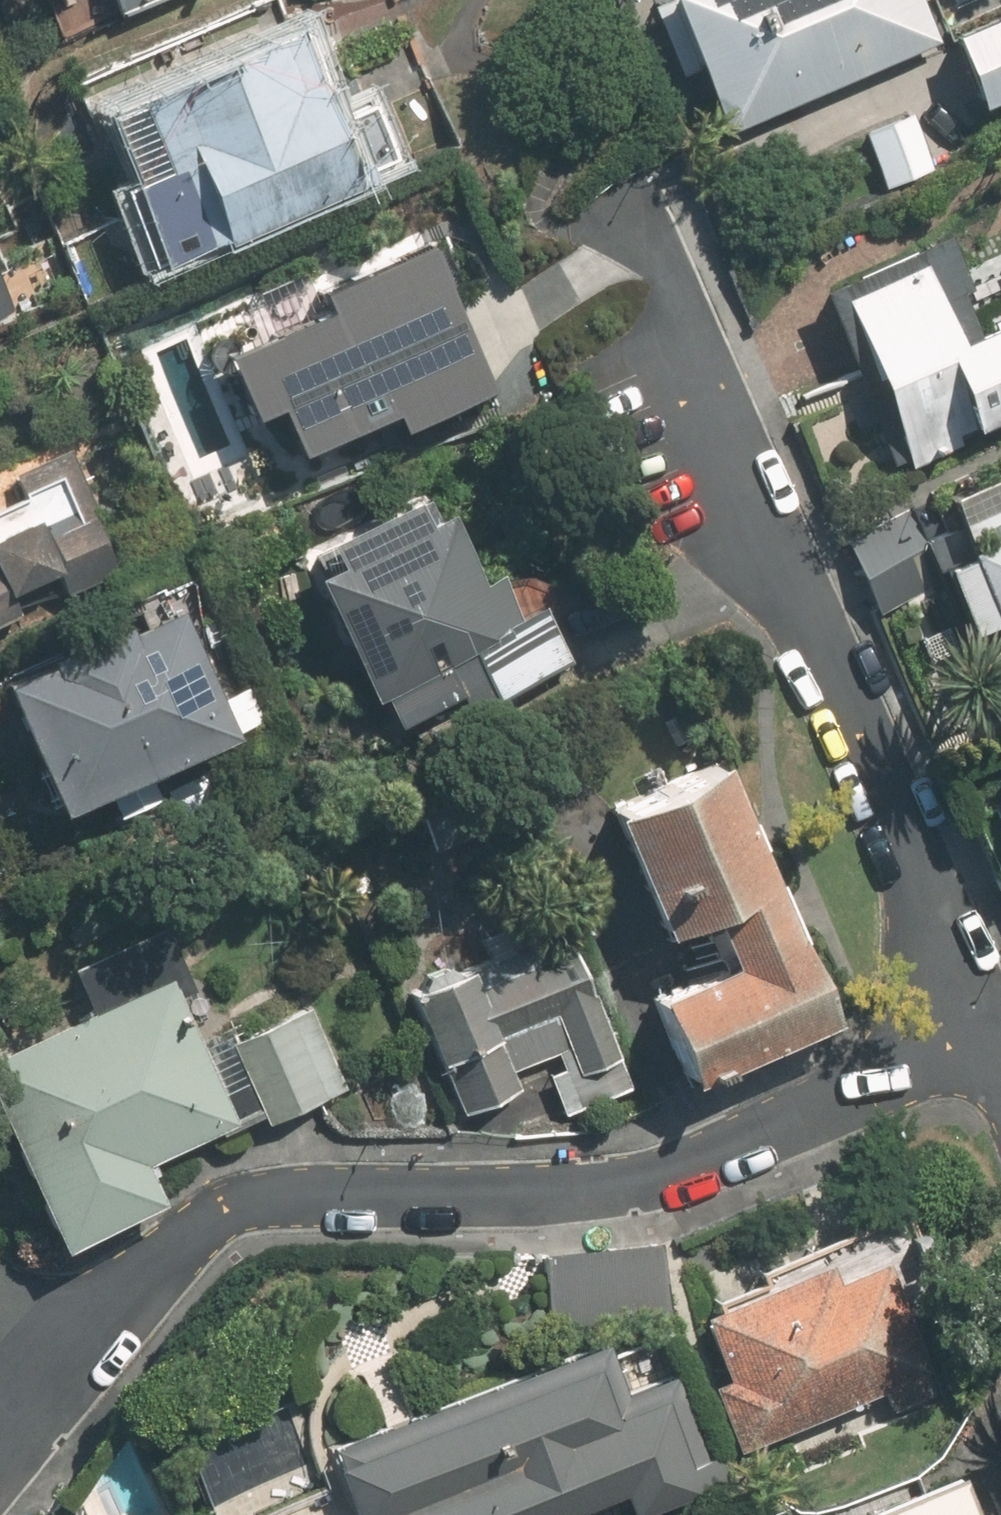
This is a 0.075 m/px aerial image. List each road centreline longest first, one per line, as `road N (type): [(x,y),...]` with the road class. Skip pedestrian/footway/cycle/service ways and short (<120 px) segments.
road 1 (residential): [(47,1396),(157,1257),(218,1210),(284,1194),(606,1160),(996,1015)]
road 2 (residential): [(996,1015),(966,915),(815,588),(744,496),(658,279)]

